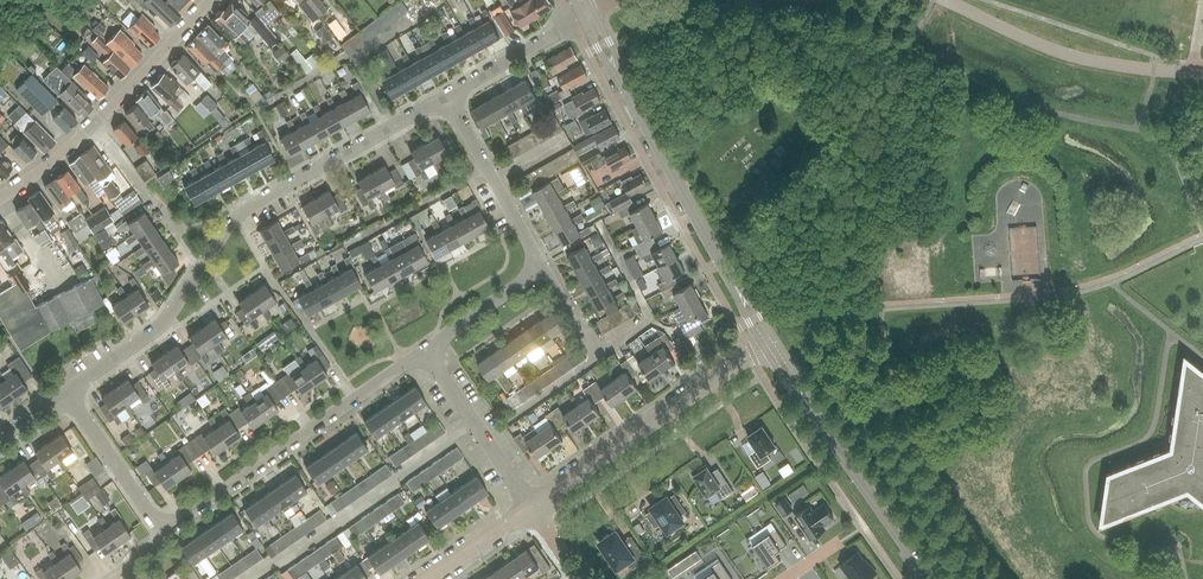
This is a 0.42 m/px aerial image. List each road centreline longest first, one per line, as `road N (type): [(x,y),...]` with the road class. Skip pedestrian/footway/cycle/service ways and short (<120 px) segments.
road 1 (residential): [(64,391),(160,327),(248,207),(445,95)]
road 2 (tertiary): [(767,342),(589,16)]
road 3 (residential): [(423,351),(542,269),(445,95)]
road 4 (residential): [(166,521),(197,509),(423,351)]
road 5 (residential): [(0,199),(95,126),(212,0)]
road 6 (residential): [(532,508),(767,342)]
road 7 (tertiary): [(929,578),(767,342)]
road 8 (unclassified): [(1202,74),(1095,62),(939,0)]
road 9 (unclassified): [(532,508),(423,351)]
road 10 (unclassified): [(166,521),(146,511),(64,391)]
road 11 (residential): [(445,95),(589,16)]
road 12 (residential): [(431,578),(532,508)]

